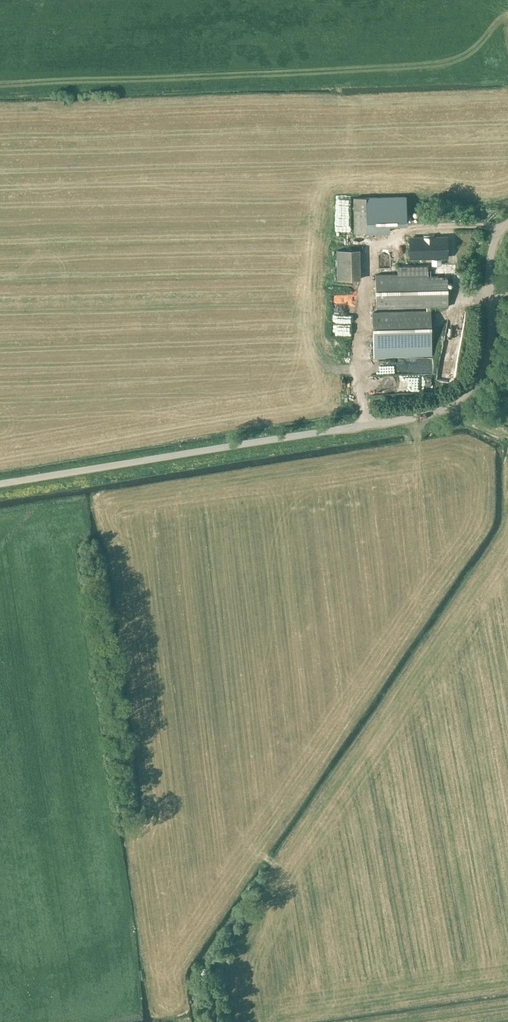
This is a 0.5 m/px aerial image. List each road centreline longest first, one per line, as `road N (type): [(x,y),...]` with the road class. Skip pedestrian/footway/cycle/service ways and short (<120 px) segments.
road 1 (unclassified): [(0,484),(414,418),(451,404),(488,358),(489,261),(507,223)]

